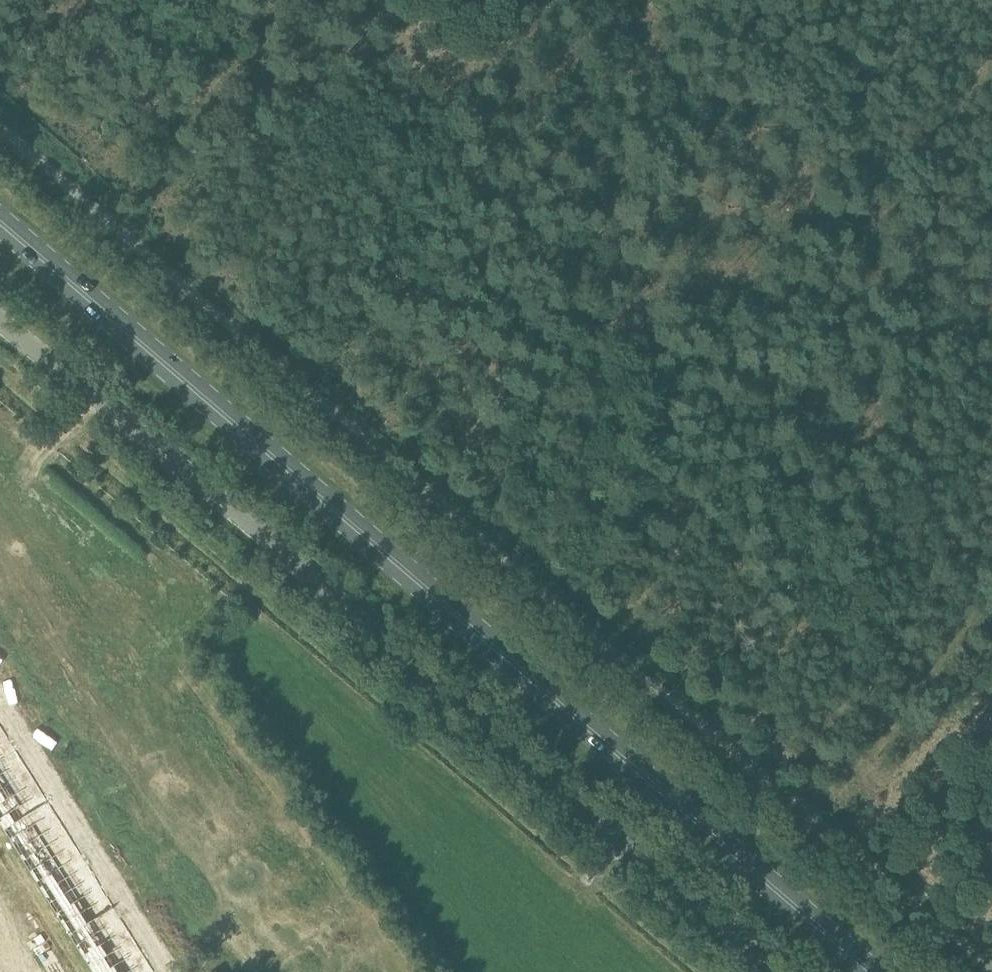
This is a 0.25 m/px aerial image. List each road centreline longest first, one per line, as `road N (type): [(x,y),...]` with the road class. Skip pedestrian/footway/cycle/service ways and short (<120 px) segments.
road 1 (primary): [(869,971),(0,223)]
road 2 (unclassified): [(783,971),(0,320)]

